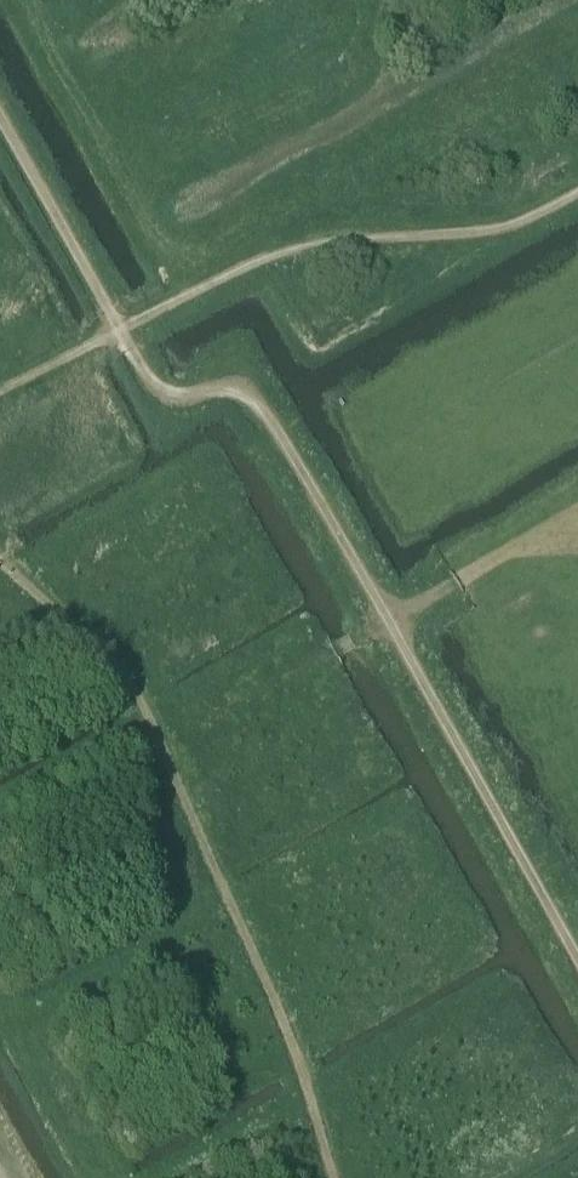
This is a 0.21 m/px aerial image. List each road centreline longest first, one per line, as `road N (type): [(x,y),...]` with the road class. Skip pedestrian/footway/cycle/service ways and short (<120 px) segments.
road 1 (track): [(577,939),(278,426),(253,398),(229,387),(182,392),(163,383),(120,332),(0,113)]
road 2 (track): [(120,332),(256,267),(333,247),(515,230),(577,195)]
road 3 (track): [(452,591),(444,587),(388,616),(168,743)]
road 4 (track): [(120,332),(0,391)]

